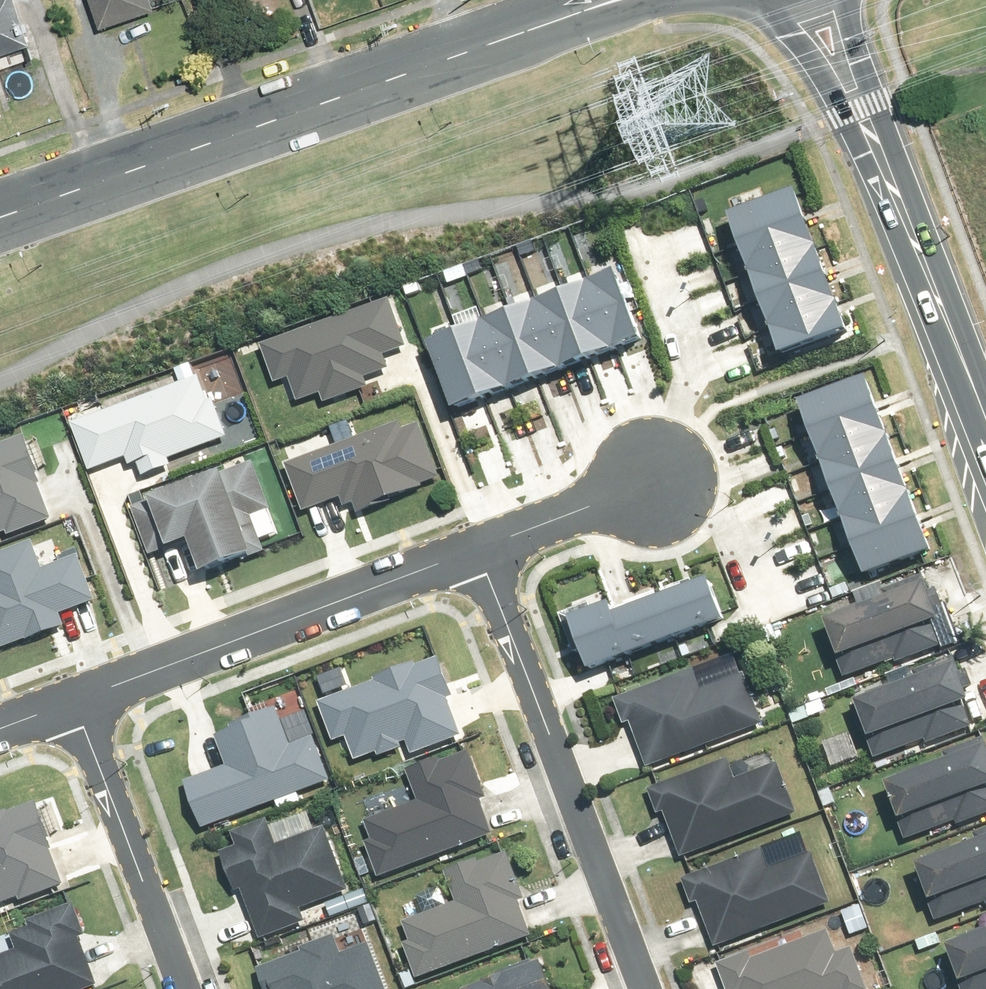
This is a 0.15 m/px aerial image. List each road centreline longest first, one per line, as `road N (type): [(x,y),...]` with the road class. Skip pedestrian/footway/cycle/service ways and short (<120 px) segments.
road 1 (secondary): [(590,10),(400,58),(0,203)]
road 2 (residential): [(488,549),(651,988)]
road 3 (residential): [(79,701),(488,549)]
road 4 (secondary): [(985,426),(861,109)]
road 5 (residential): [(185,988),(79,701)]
road 6 (residential): [(488,549),(661,481)]
road 7 (secondary): [(861,109),(794,33),(776,0)]

